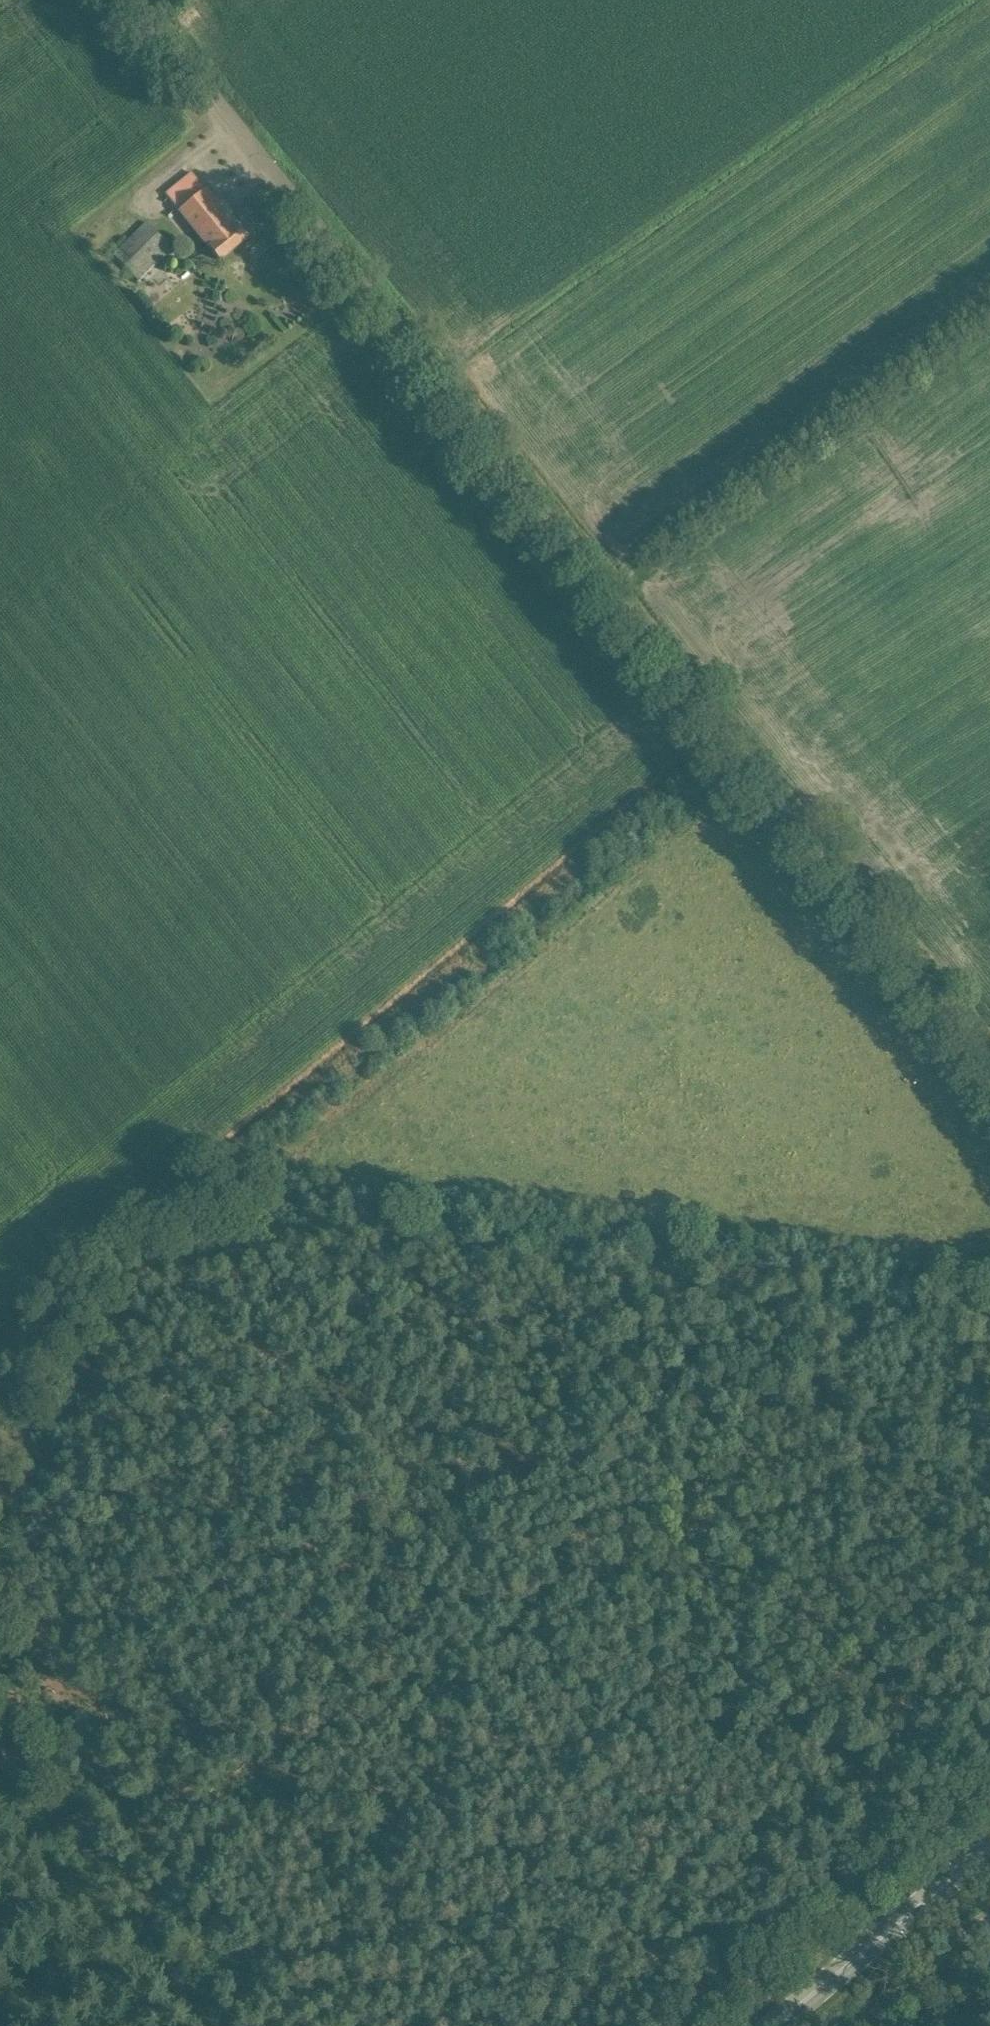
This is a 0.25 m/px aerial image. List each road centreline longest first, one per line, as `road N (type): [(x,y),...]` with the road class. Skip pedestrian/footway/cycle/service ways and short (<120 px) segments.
road 1 (tertiary): [(989,1063),(143,0)]
road 2 (primary): [(781,2025),(989,1849)]

